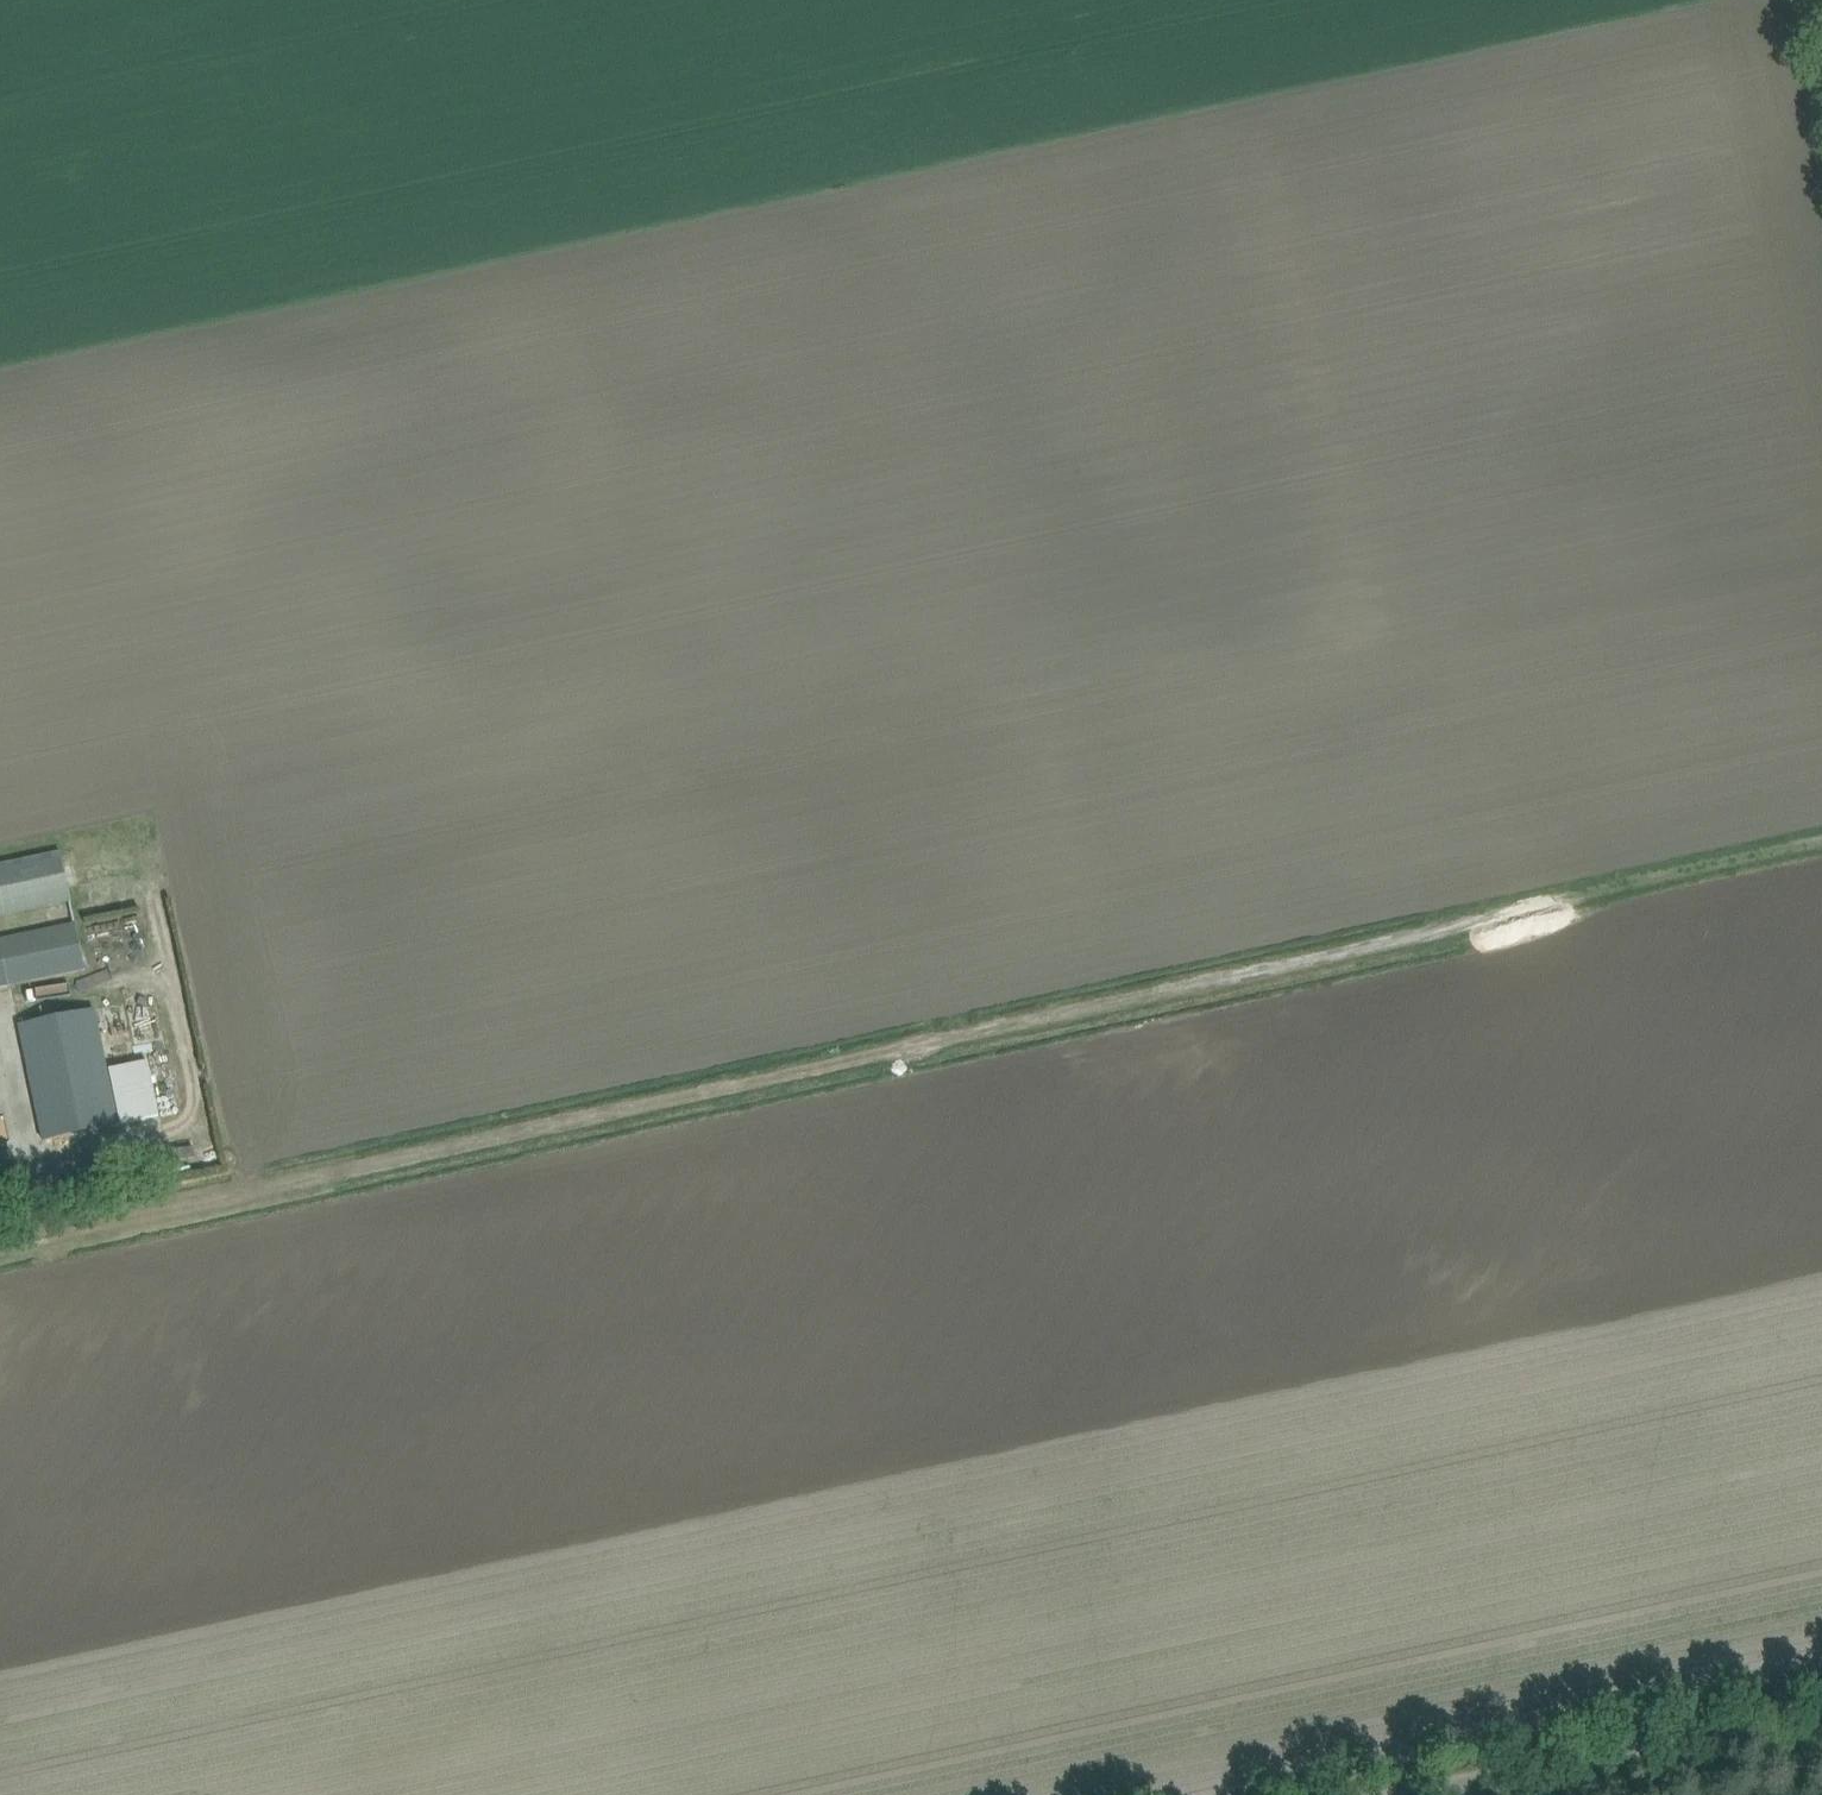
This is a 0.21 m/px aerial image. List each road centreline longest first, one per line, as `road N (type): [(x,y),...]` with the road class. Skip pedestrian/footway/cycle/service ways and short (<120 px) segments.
road 1 (track): [(1463,925),(0,1247)]
road 2 (unclassified): [(1377,1794),(1821,1696)]

